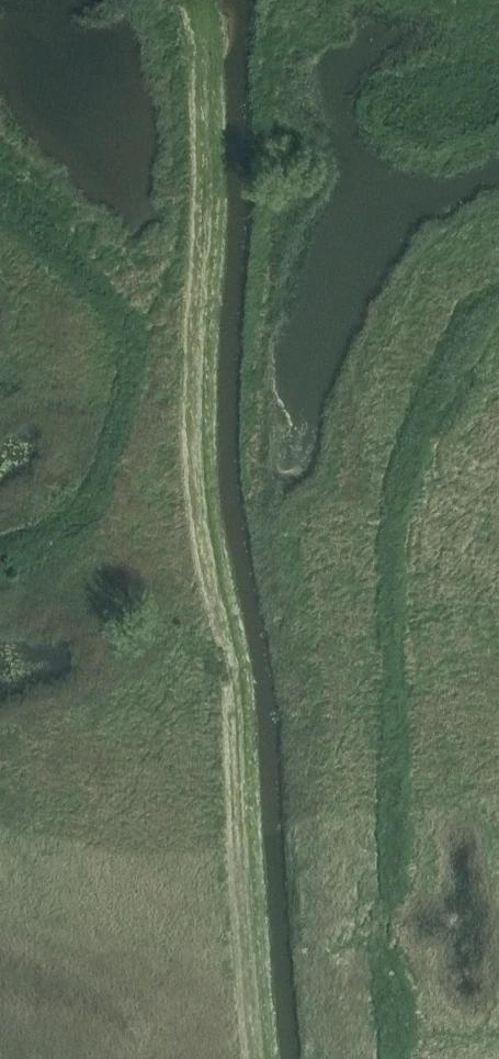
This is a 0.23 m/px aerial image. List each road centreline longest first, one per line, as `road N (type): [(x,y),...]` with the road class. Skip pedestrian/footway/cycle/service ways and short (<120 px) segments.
road 1 (track): [(260,1058),(234,660),(198,463),(210,175),(206,7)]
road 2 (track): [(392,1058),(392,533),(435,402),(460,350),(498,307)]
road 3 (track): [(0,566),(82,514),(110,455),(128,354),(114,303),(0,192)]

